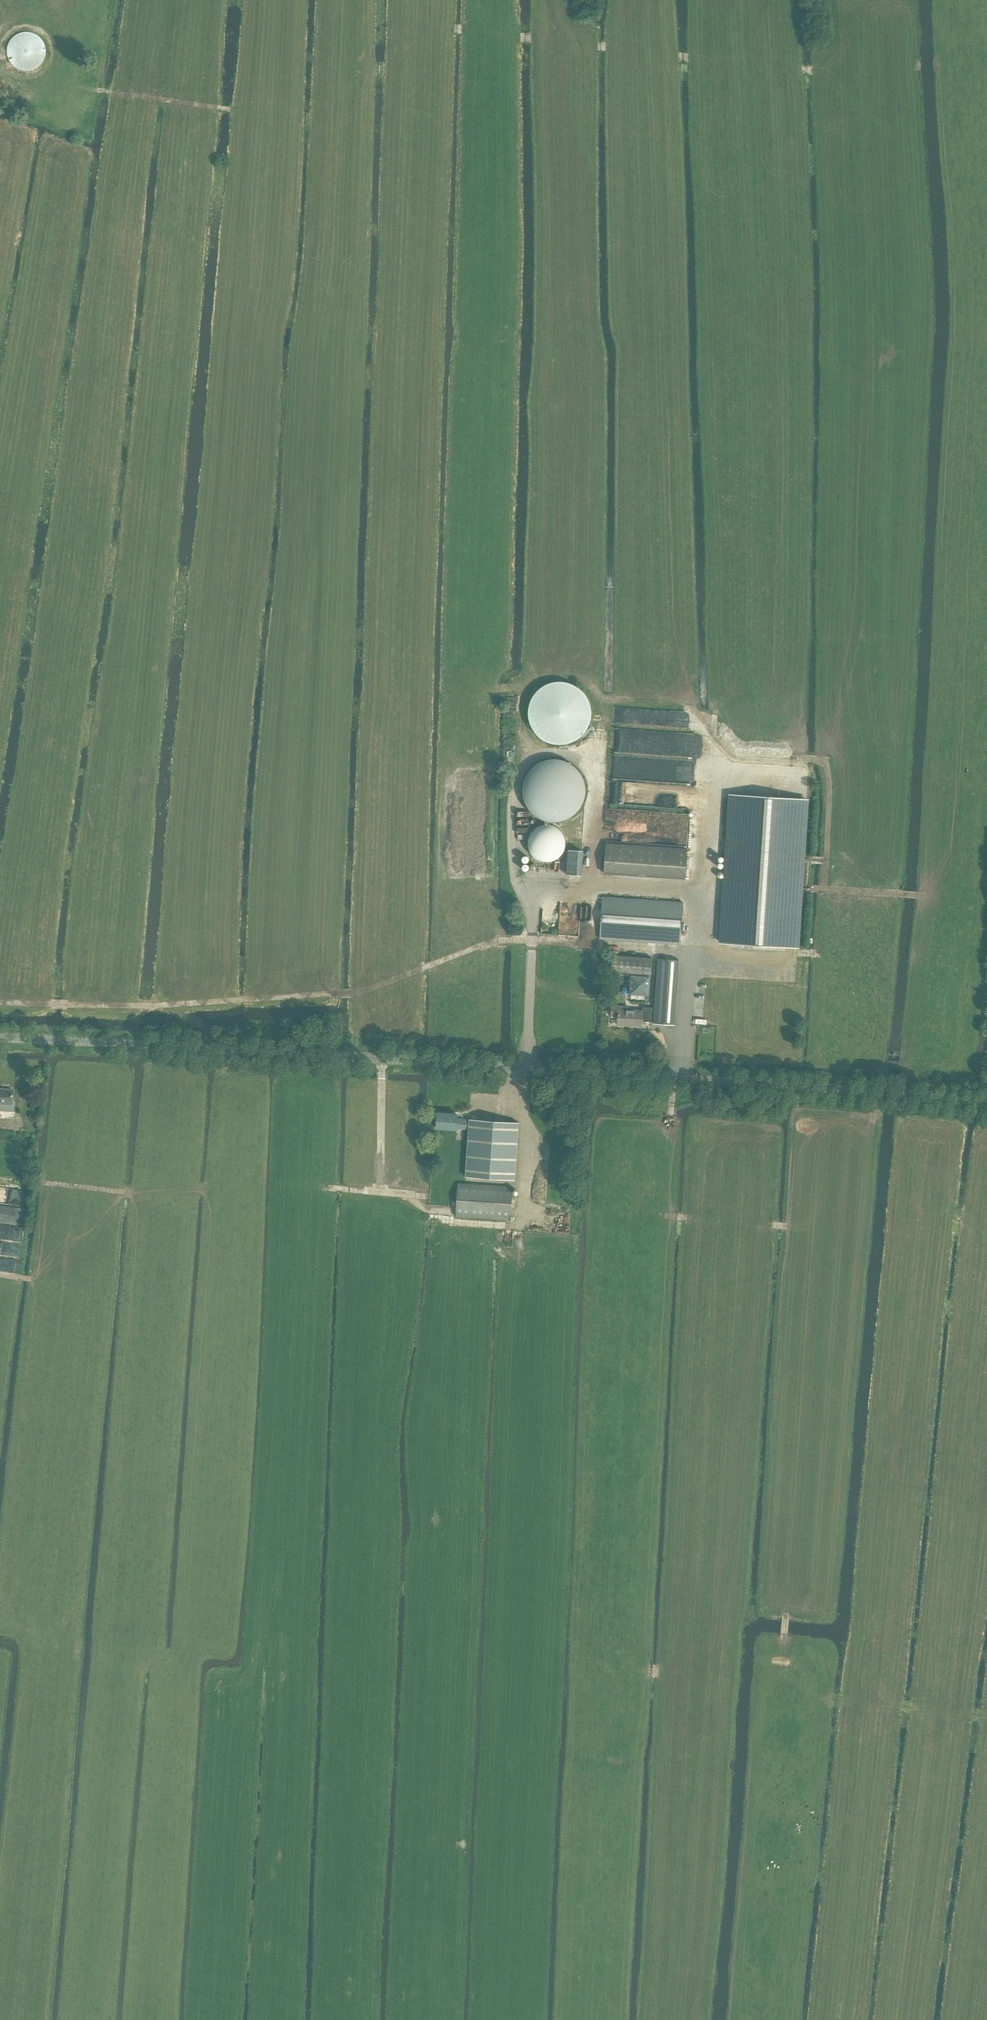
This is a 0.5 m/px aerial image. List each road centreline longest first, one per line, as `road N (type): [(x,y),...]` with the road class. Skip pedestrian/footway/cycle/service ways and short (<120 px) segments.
road 1 (unclassified): [(986,1102),(0,1039)]
road 2 (track): [(0,1001),(336,996),(497,939),(532,940)]

